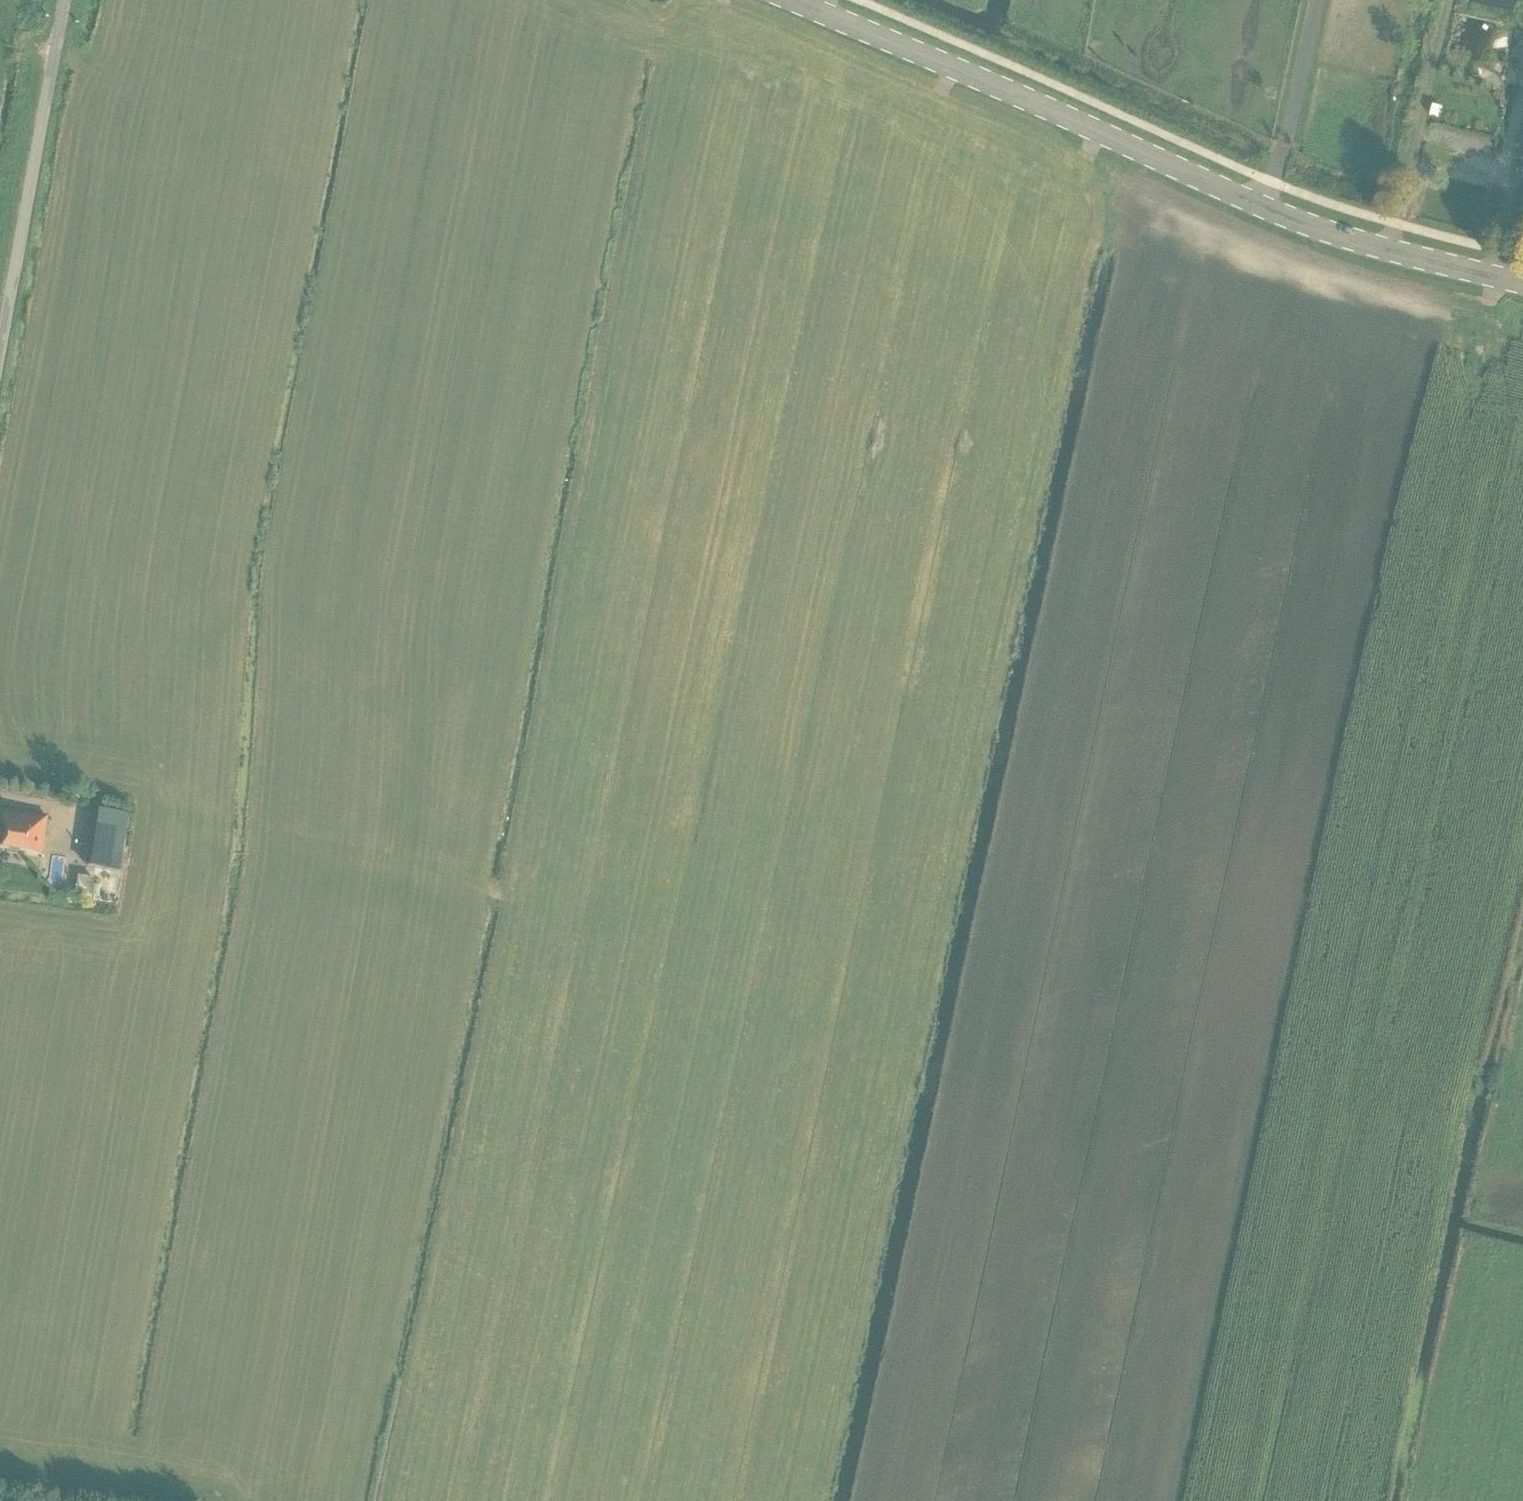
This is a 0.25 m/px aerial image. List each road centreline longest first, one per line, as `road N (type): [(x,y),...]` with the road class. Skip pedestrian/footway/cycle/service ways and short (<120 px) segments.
road 1 (tertiary): [(1522,282),(1311,225),(797,0)]
road 2 (unclassified): [(0,358),(66,0)]

